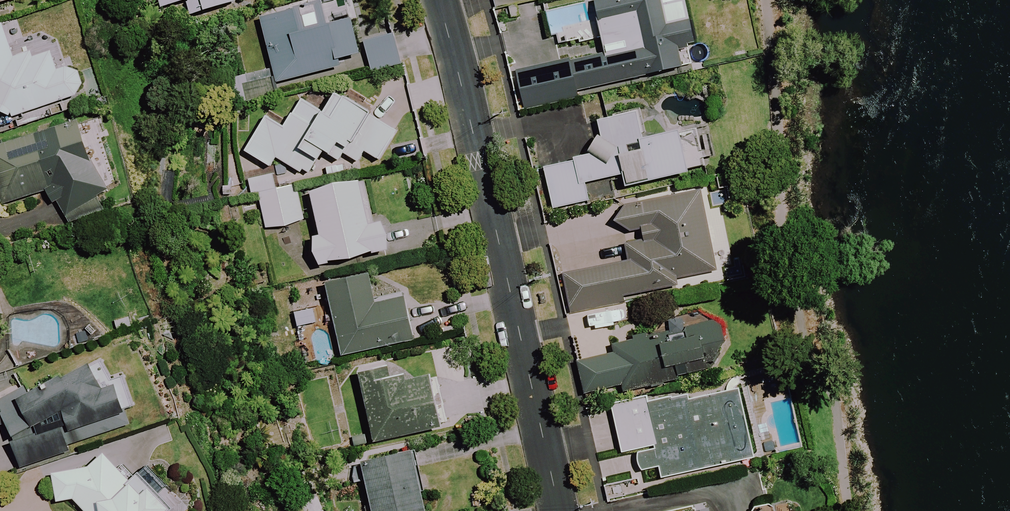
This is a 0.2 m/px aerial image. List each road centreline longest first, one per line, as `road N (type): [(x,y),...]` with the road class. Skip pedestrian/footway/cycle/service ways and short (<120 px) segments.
road 1 (residential): [(557,510),(438,0)]

